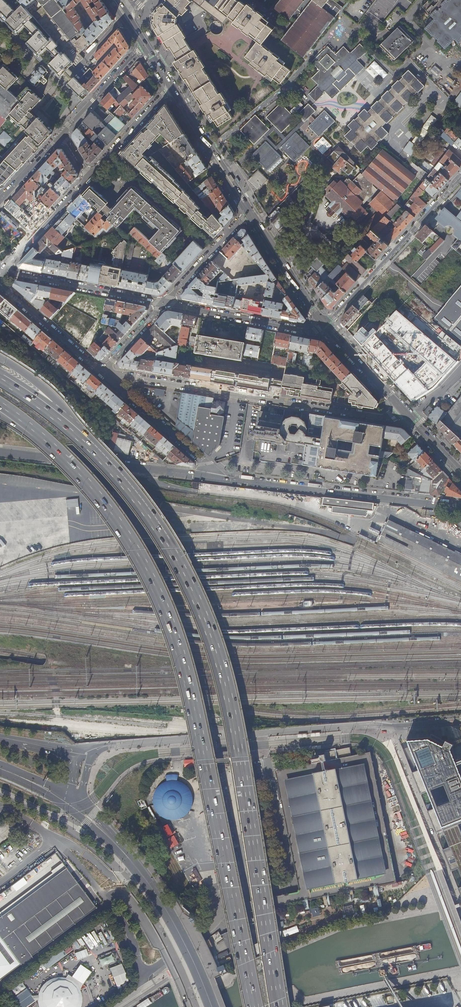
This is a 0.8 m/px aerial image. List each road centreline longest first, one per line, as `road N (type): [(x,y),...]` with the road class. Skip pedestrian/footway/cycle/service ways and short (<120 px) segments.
road 1 (trunk): [(39,436),(118,522),(165,611),(196,719),(255,1006)]
road 2 (trunk): [(280,1006),(220,665),(182,567),(106,462)]
road 3 (residential): [(406,412),(387,419),(102,374)]
road 4 (residential): [(383,726),(118,745),(85,754)]
road 5 (residential): [(221,479),(460,507)]
road 6 (residential): [(0,451),(221,479)]
road 7 (residential): [(460,181),(325,325)]
road 8 (residential): [(165,304),(1,272)]
road 9 (residential): [(325,325),(307,332),(165,304)]
road 10 (residential): [(102,374),(221,479)]
road 11 (primary): [(139,871),(213,1006)]
road 12 (trunk): [(106,462),(54,397),(0,358)]
road 13 (trunk): [(106,462),(0,376)]
road 14 (residential): [(0,284),(102,374)]
road 15 (residential): [(110,906),(0,986)]
road 16 (residential): [(89,177),(1,272)]
road 17 (residential): [(171,86),(89,177)]
road 18 (residential): [(165,304),(248,214)]
road 19 (residential): [(62,134),(144,44)]

